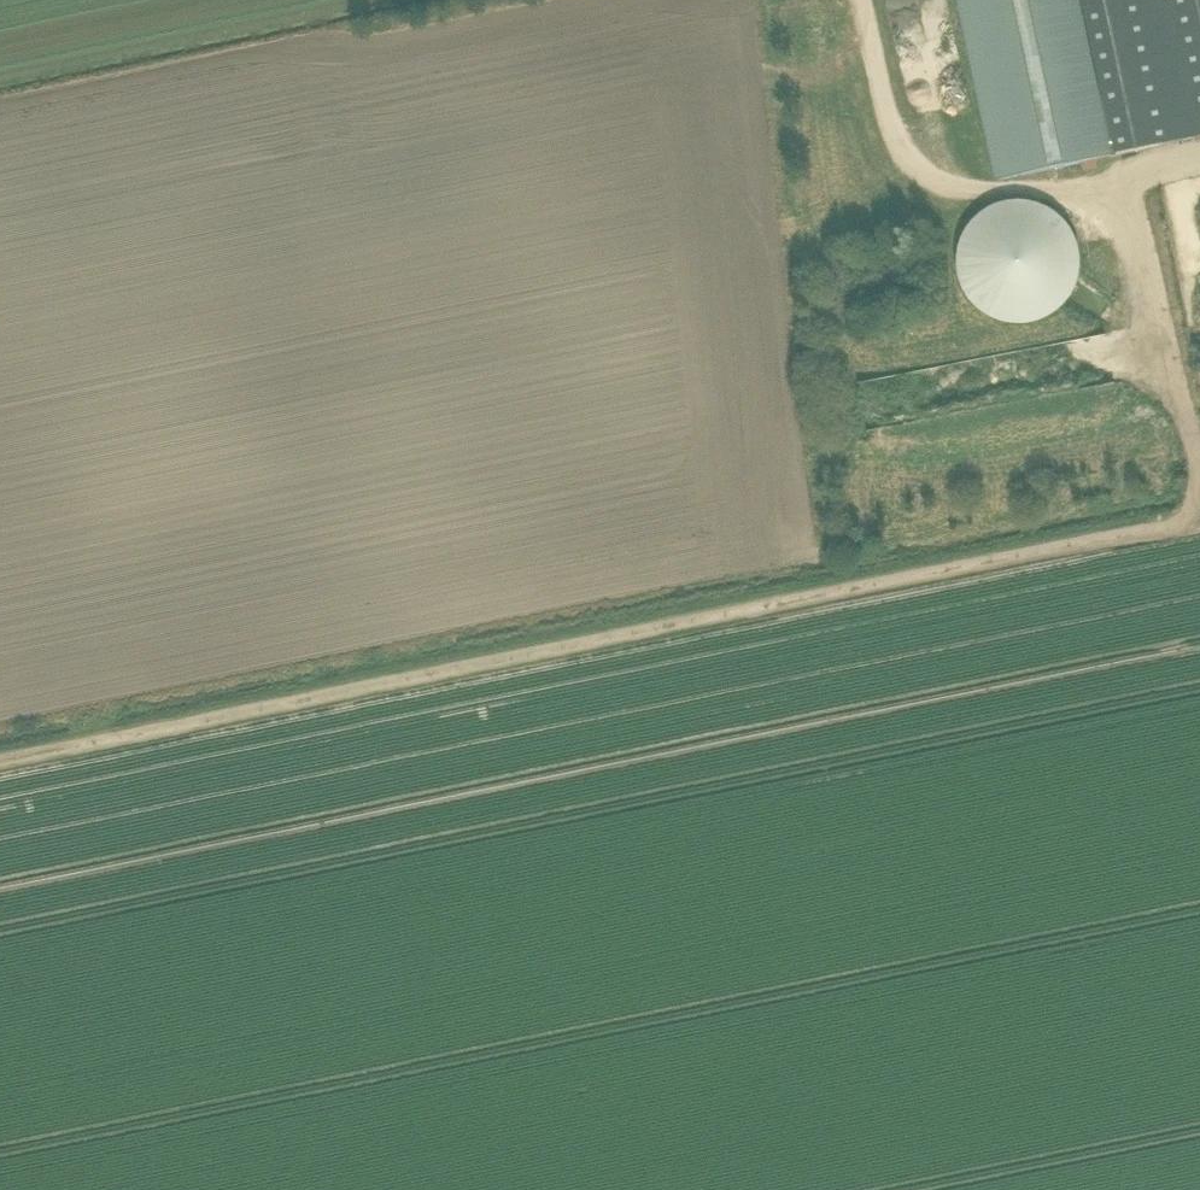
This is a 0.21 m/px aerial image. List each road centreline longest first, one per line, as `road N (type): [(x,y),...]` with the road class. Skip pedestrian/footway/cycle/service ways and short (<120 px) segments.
road 1 (track): [(0,764),(1199,521)]
road 2 (track): [(1199,472),(1121,182)]

